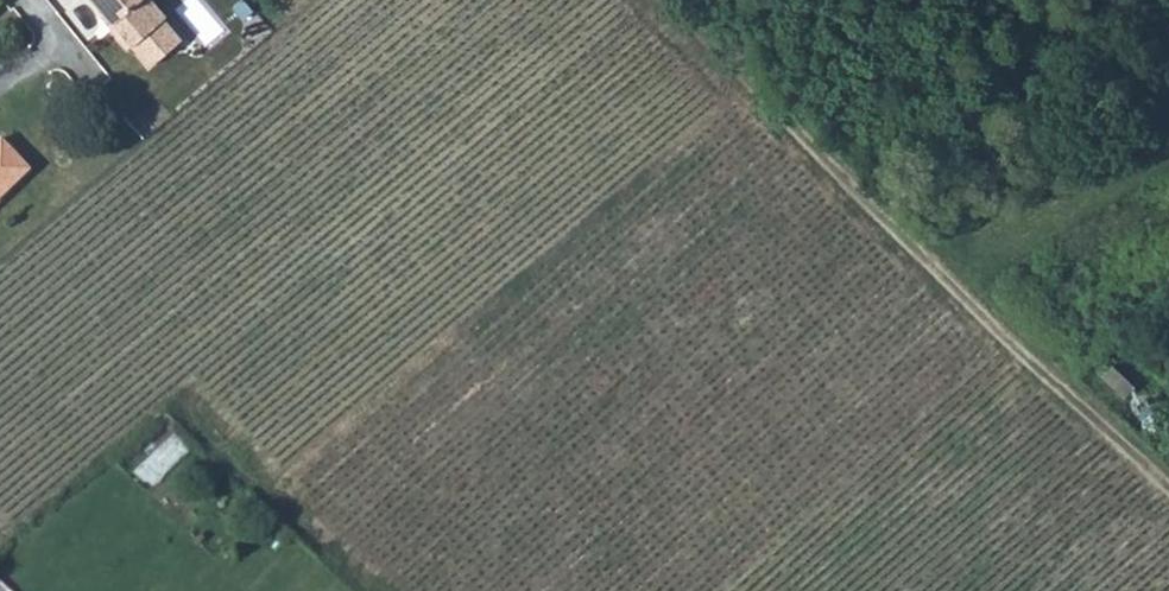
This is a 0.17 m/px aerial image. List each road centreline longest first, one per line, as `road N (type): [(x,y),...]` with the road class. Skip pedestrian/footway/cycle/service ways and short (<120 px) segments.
road 1 (residential): [(1168,507),(662,0)]

